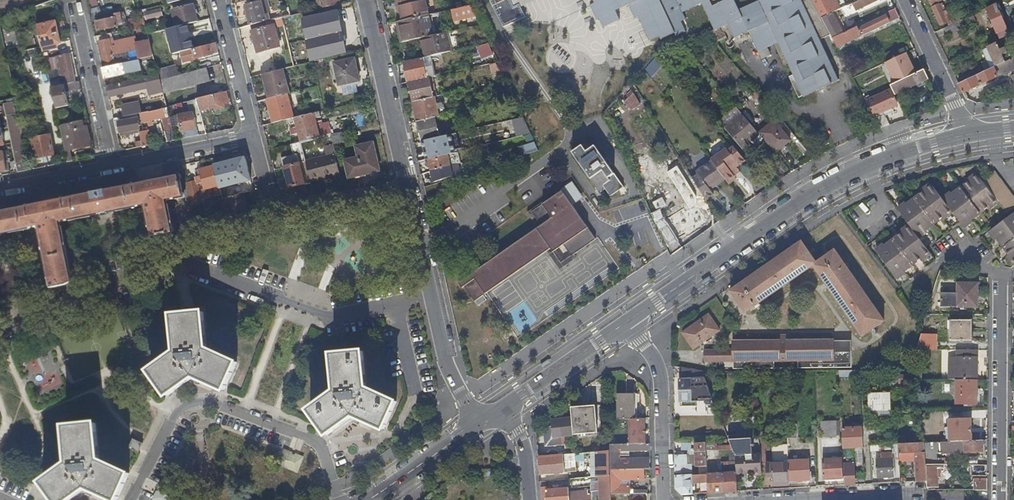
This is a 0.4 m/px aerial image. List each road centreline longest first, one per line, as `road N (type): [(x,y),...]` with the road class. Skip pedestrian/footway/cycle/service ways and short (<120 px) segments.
road 1 (tertiary): [(628,320),(836,180),(965,135)]
road 2 (residential): [(479,423),(443,348),(409,186)]
road 3 (residential): [(1000,499),(1002,273)]
road 4 (residential): [(409,186),(366,0)]
road 5 (residential): [(663,499),(661,379),(628,320)]
road 6 (residential): [(111,167),(74,3)]
road 7 (tertiary): [(502,408),(628,320)]
road 8 (residential): [(965,135),(905,0)]
road 9 (residential): [(255,138),(111,167)]
road 10 (residential): [(255,138),(219,0)]
road 11 (residential): [(273,214),(409,186)]
road 12 (tertiary): [(479,423),(374,498)]

